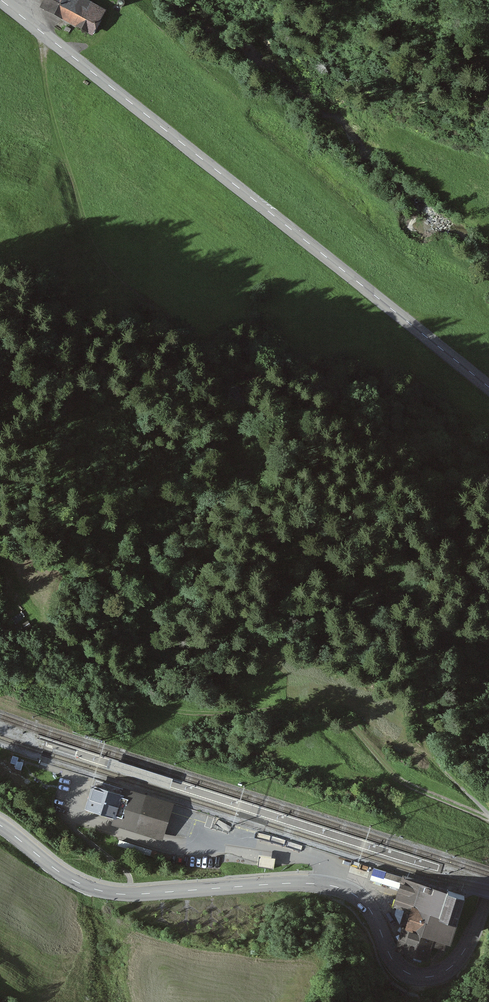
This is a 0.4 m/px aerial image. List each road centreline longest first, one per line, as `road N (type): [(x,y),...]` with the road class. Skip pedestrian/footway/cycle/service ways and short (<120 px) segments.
road 1 (tertiary): [(0,2),(488,388)]
road 2 (tertiary): [(488,892),(459,958),(441,973),(418,977),(391,957),(370,909),(335,886),(117,894),(61,874),(0,825)]
road 3 (track): [(488,815),(425,741),(425,688),(463,601),(467,569),(430,499),(346,425),(237,373)]

